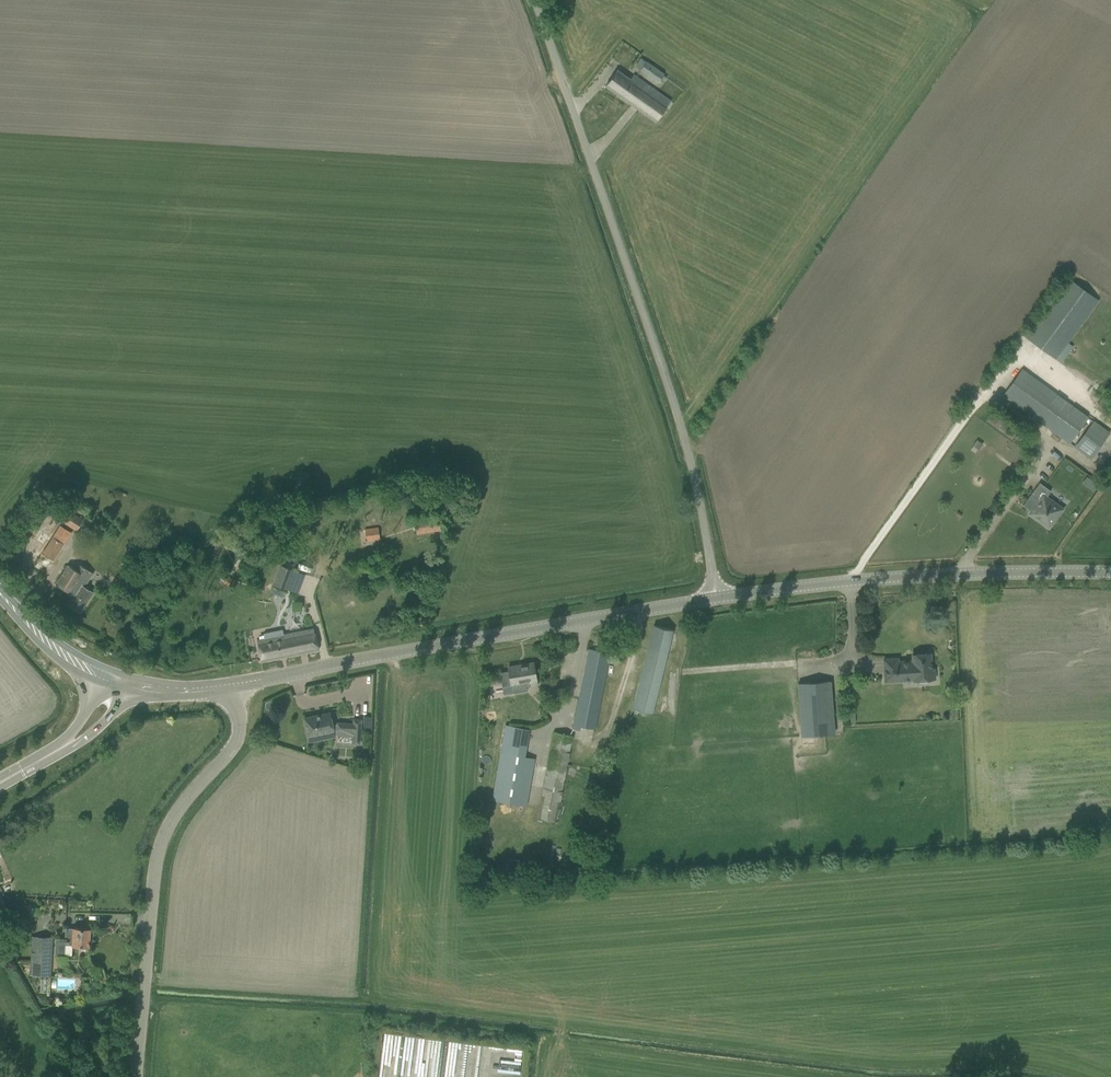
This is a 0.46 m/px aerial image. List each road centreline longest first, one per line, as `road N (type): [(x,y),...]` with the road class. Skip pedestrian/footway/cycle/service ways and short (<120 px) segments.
road 1 (unclassified): [(712,594),(704,513),(536,0)]
road 2 (tertiary): [(238,685),(712,594)]
road 3 (unclassified): [(138,1076),(161,845),(173,816),(233,745),(238,685)]
road 4 (tertiary): [(712,594),(811,581),(1110,576)]
road 5 (tertiary): [(106,676),(49,644),(0,594)]

